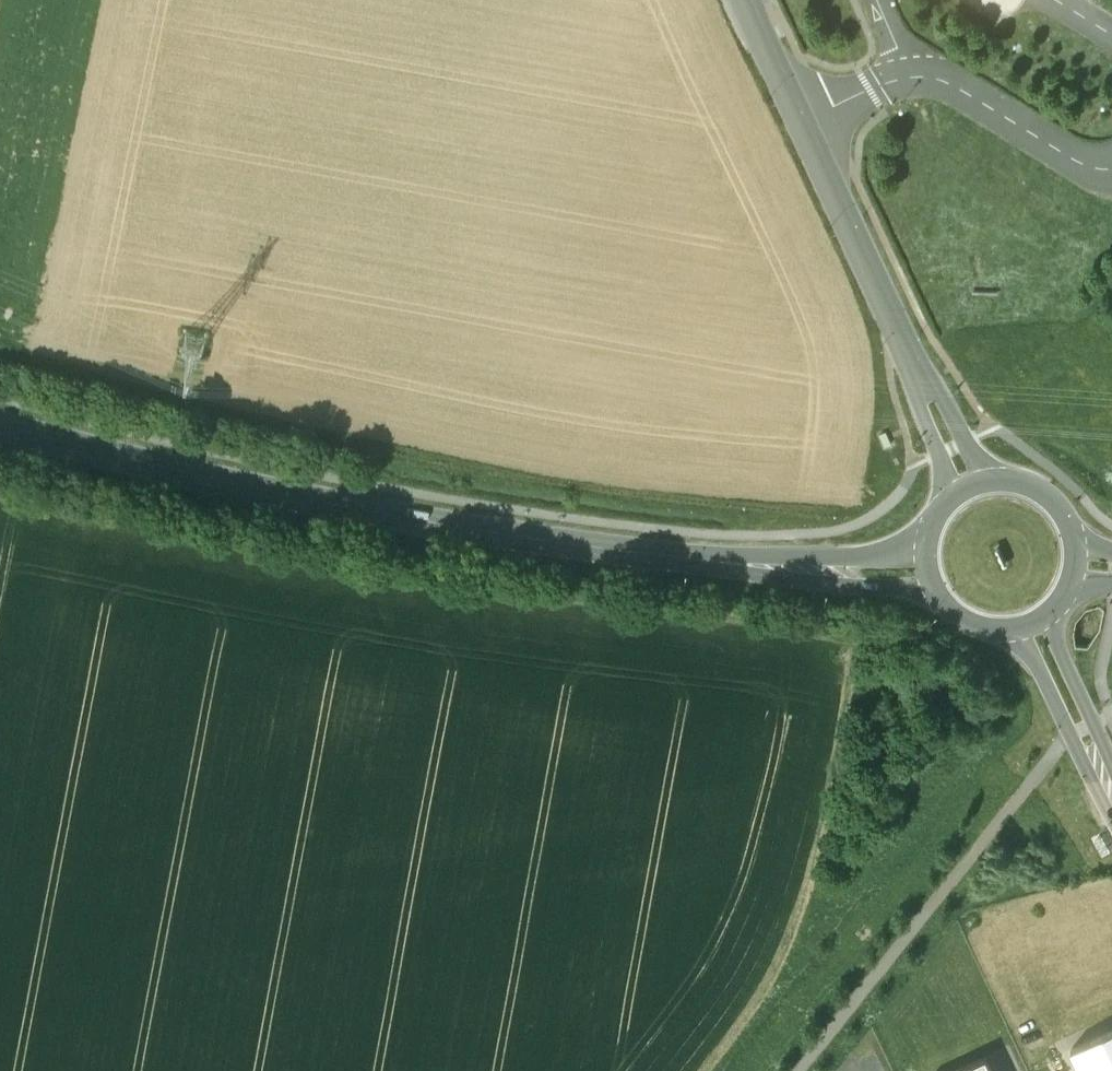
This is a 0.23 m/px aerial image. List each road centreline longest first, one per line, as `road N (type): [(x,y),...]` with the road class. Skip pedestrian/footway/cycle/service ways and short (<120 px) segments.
road 1 (track): [(858,632),(541,594),(0,496)]
road 2 (track): [(0,368),(427,459),(810,513)]
road 3 (secondary): [(691,559),(358,508),(0,424)]
road 4 (unclassified): [(970,489),(749,0)]
road 5 (secondary): [(940,517),(890,547),(691,559)]
road 6 (secondary): [(691,559),(936,587)]
road 7 (tertiary): [(997,629),(1026,650),(1111,808)]
road 8 (tertiary): [(1111,775),(1051,610)]

